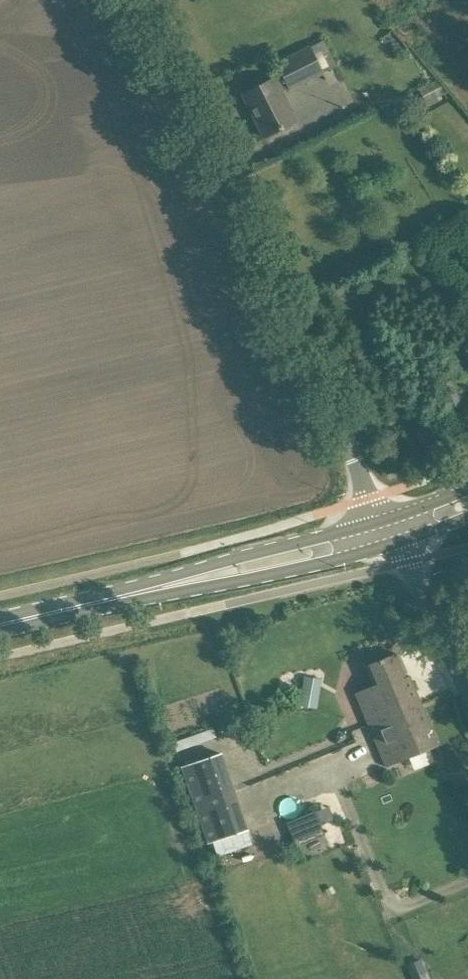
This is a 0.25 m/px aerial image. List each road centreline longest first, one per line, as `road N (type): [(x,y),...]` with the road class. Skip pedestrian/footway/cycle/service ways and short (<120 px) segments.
road 1 (unclassified): [(369,498),(342,430),(127,0)]
road 2 (primary): [(0,625),(389,530)]

